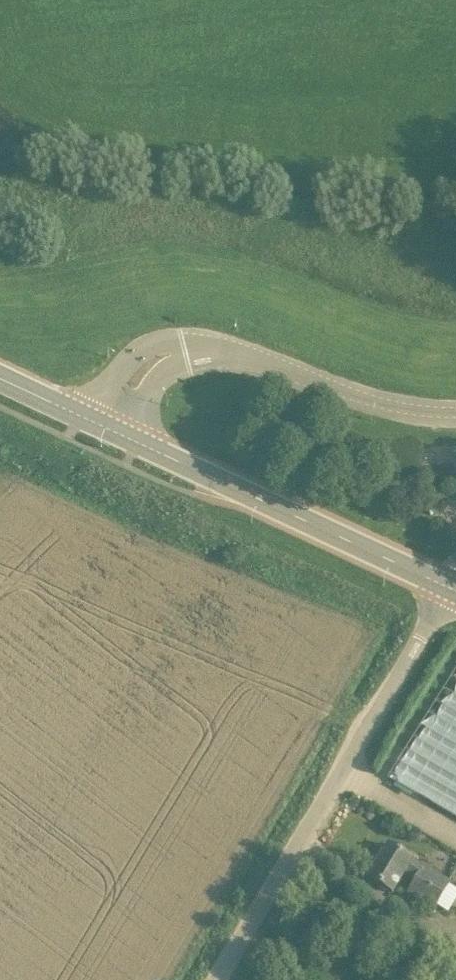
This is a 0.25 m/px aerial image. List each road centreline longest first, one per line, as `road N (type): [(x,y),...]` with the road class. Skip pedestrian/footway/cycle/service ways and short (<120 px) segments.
road 1 (unclassified): [(217,979),(447,588)]
road 2 (secondary): [(447,588),(135,442)]
road 3 (tertiary): [(185,352),(240,358),(383,406),(455,415)]
road 4 (tertiary): [(185,352),(164,343),(133,357),(81,416)]

